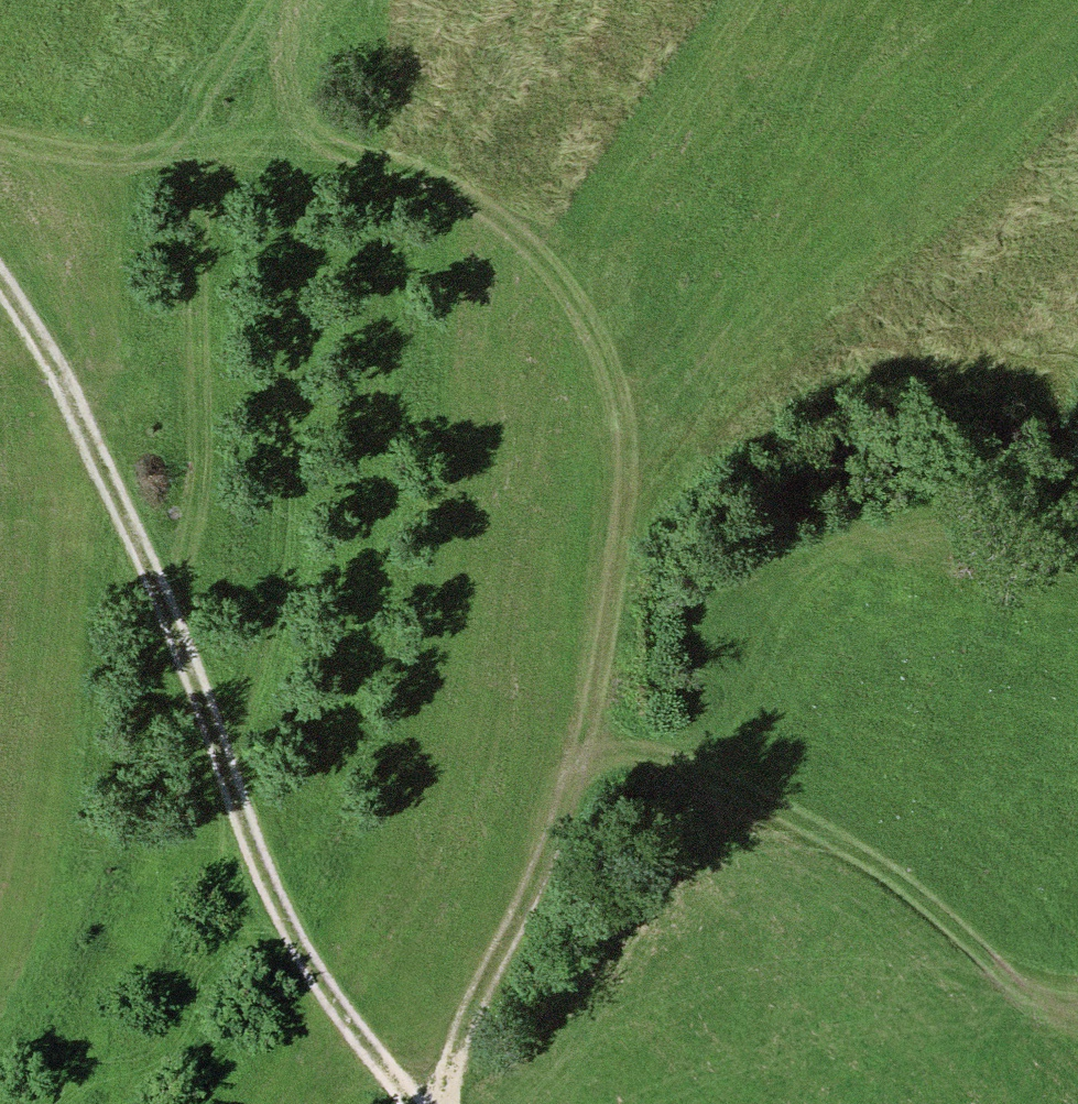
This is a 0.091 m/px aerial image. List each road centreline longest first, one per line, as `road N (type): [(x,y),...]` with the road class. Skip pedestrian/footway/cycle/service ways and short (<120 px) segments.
road 1 (track): [(601,753),(644,472),(621,370),(558,276),(450,204),(374,175),(177,170),(0,130)]
road 2 (track): [(405,1103),(264,898),(92,460),(0,307)]
road 3 (track): [(601,753),(672,764),(827,839),(951,933),(1077,1054)]
road 4 (track): [(644,472),(1077,123)]
road 5 (track): [(601,753),(565,791),(445,1051),(443,1103)]

